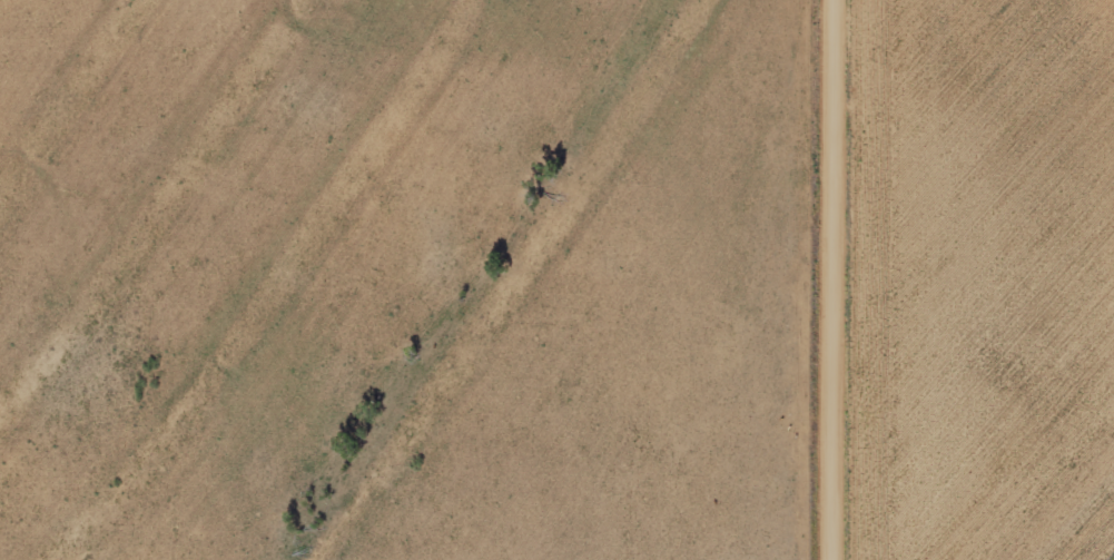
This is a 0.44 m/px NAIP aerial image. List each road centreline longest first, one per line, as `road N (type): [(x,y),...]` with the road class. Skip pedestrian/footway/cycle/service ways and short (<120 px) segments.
road 1 (residential): [(837,559),(842,0)]

